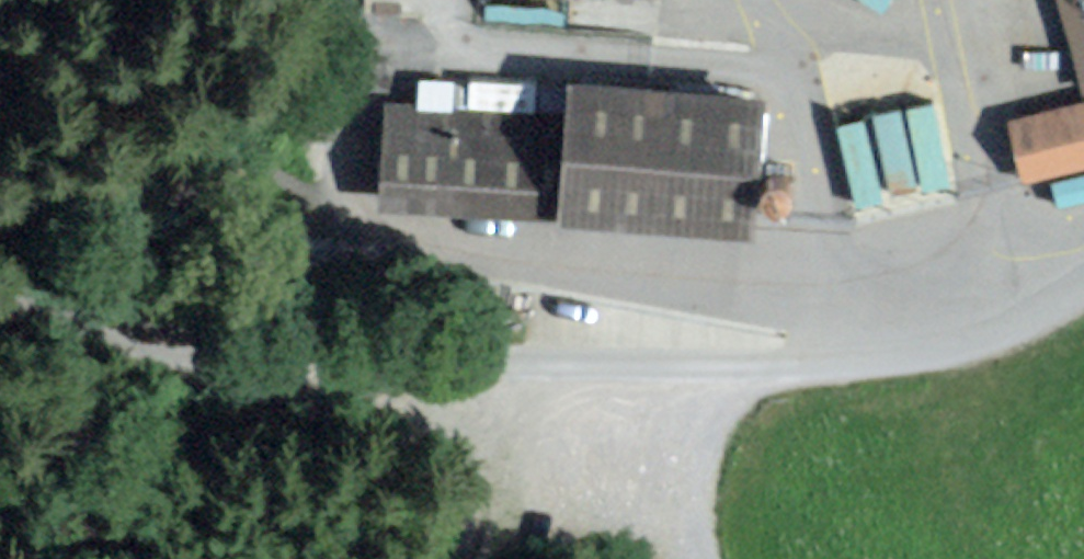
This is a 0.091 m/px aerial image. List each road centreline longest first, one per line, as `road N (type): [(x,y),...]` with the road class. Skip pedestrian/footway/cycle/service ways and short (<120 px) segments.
road 1 (unclassified): [(0,279),(162,332),(372,368),(553,367),(856,341),(968,322),(1083,271)]
road 2 (track): [(477,558),(553,367),(531,276),(320,208),(186,92),(0,15)]
road 3 (track): [(660,358),(687,558)]

